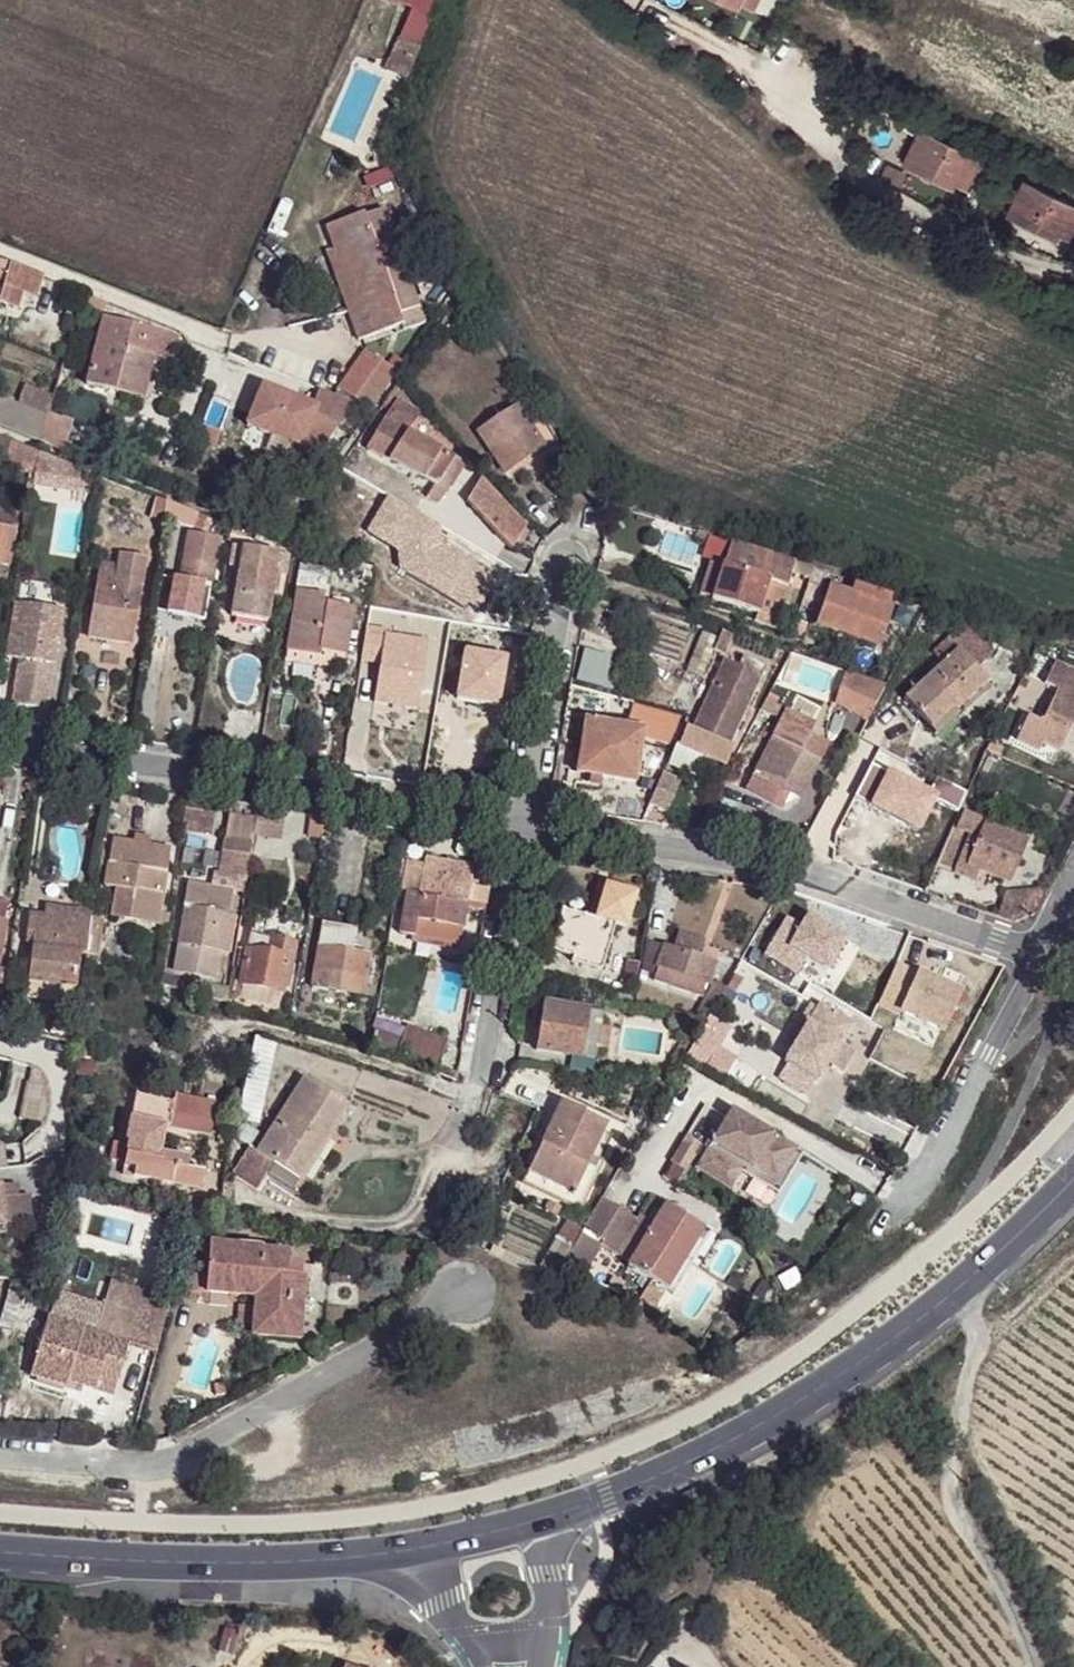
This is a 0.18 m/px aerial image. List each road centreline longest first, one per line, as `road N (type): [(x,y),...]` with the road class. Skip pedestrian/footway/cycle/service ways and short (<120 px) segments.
road 1 (secondary): [(549,1517),(691,1460),(845,1370),(991,1260),(1073,1181)]
road 2 (residential): [(520,827),(801,866),(1036,957)]
road 3 (track): [(1073,275),(1038,268),(853,183),(754,67),(632,1)]
road 4 (residential): [(0,743),(520,827)]
road 5 (residential): [(461,1294),(161,1465),(0,1454)]
road 6 (secondary): [(0,1552),(299,1562)]
road 7 (residential): [(568,562),(520,827)]
road 8 (secondary): [(299,1562),(549,1517)]
road 9 (residential): [(520,827),(484,1053)]
road 10 (unclassified): [(1009,1017),(922,1181),(892,1191)]
road 11 (unclassified): [(299,1562),(419,1598),(461,1643)]

